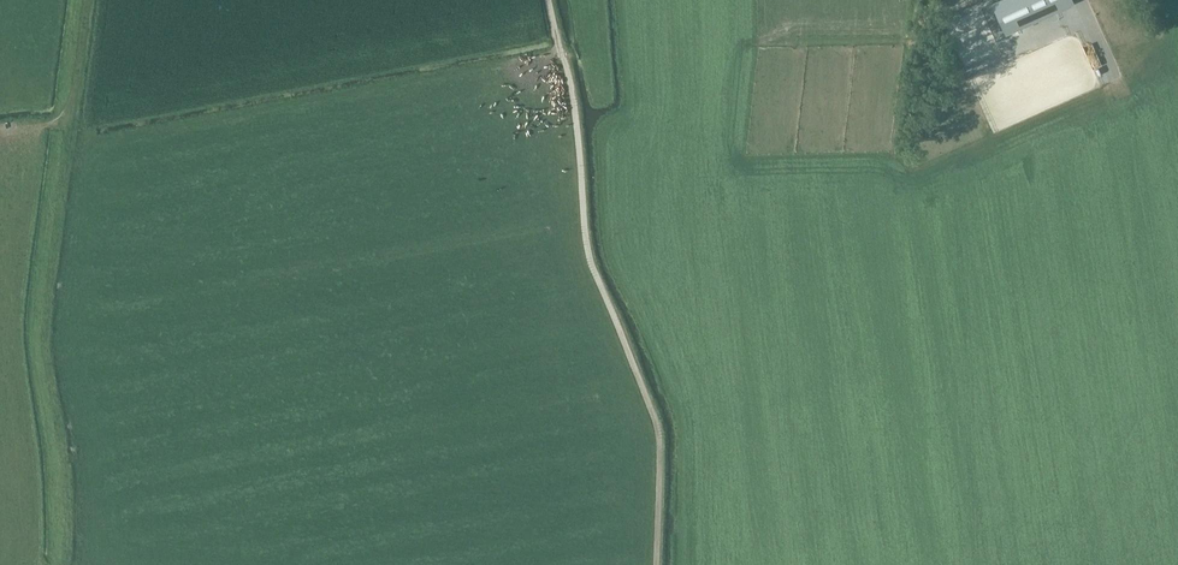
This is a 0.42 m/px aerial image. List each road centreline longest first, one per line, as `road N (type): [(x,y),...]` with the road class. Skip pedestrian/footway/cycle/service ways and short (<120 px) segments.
road 1 (track): [(89,0),(73,108),(0,126)]

